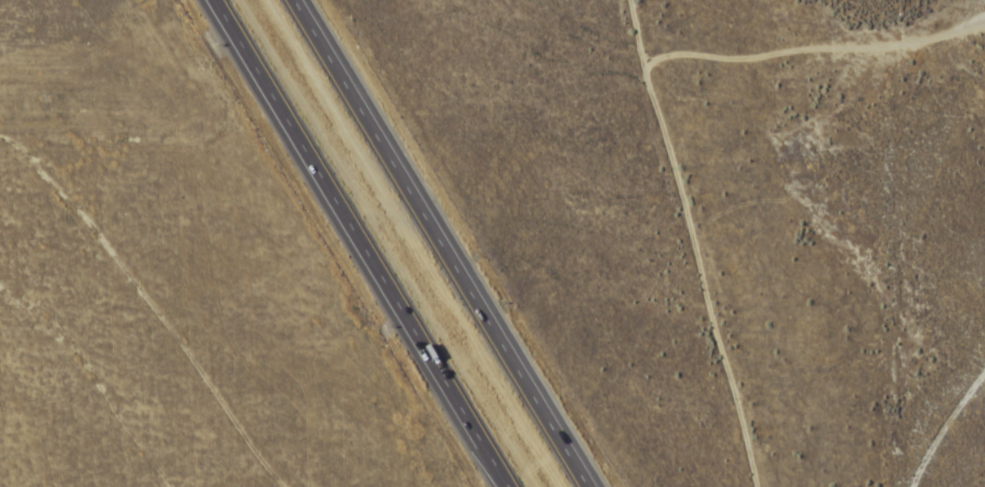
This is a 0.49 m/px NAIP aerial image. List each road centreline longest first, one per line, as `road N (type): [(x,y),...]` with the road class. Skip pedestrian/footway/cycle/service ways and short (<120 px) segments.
road 1 (motorway): [(224,0),(518,486)]
road 2 (motorway): [(600,486),(307,0)]
road 3 (track): [(752,486),(627,0)]

